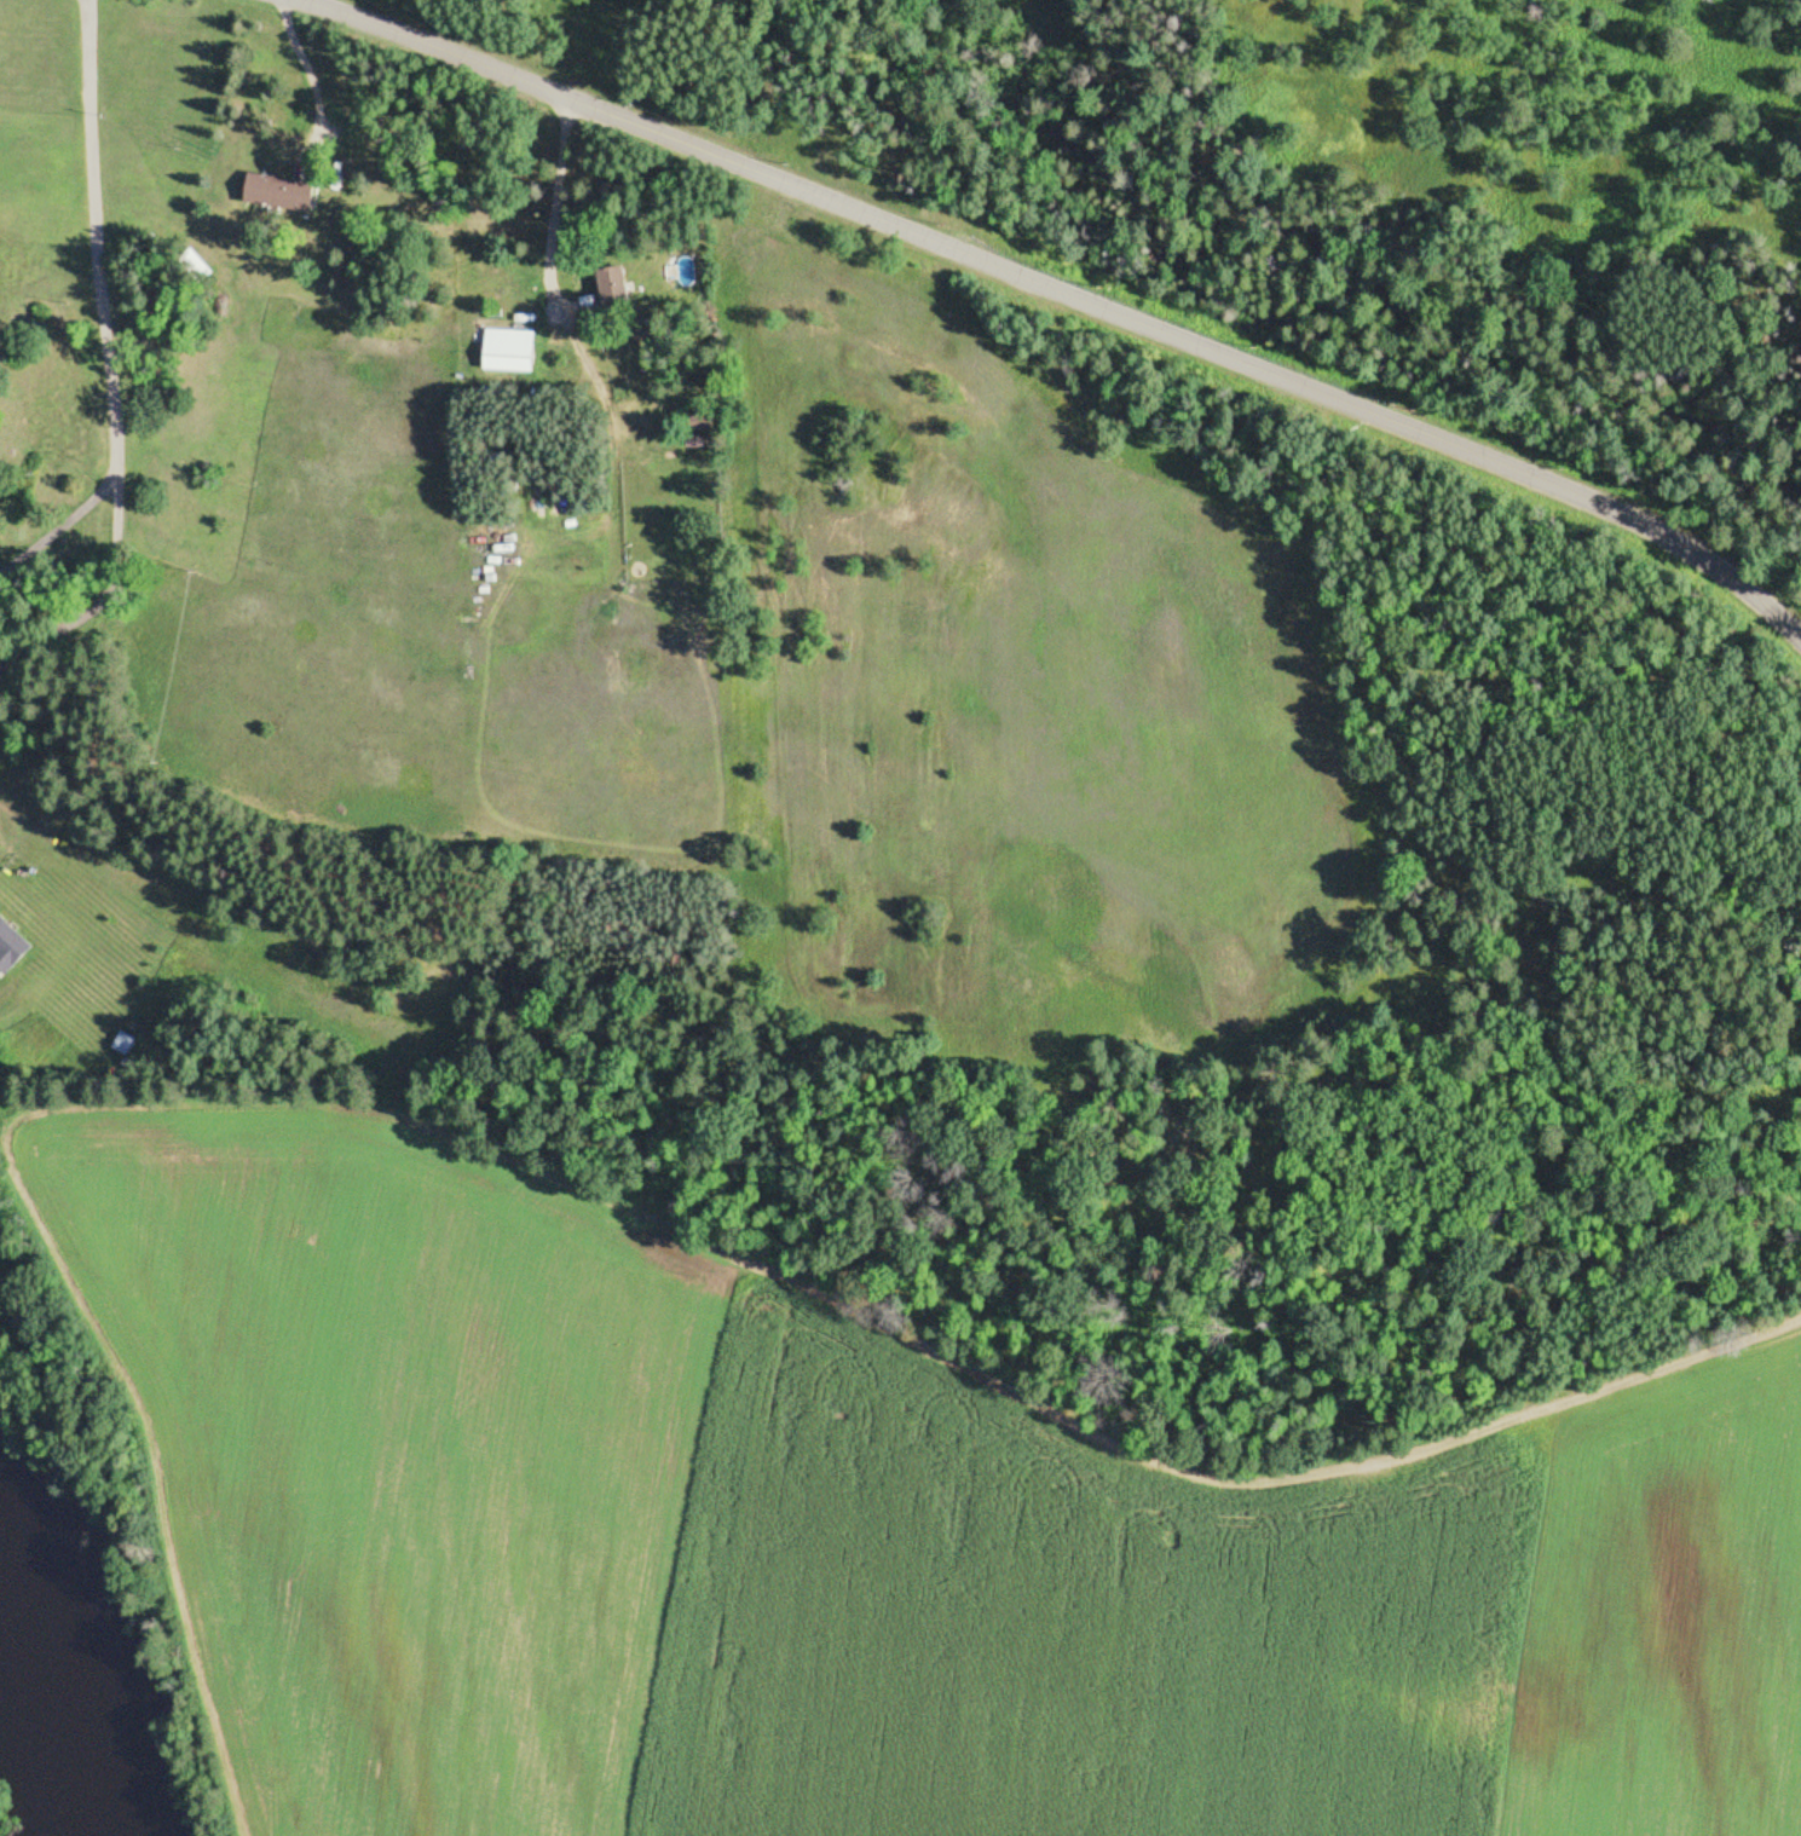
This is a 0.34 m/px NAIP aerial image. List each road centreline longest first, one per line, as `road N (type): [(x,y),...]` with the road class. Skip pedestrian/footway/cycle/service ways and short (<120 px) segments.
road 1 (residential): [(1800,646),(1689,550),(1612,509),(291,0)]

